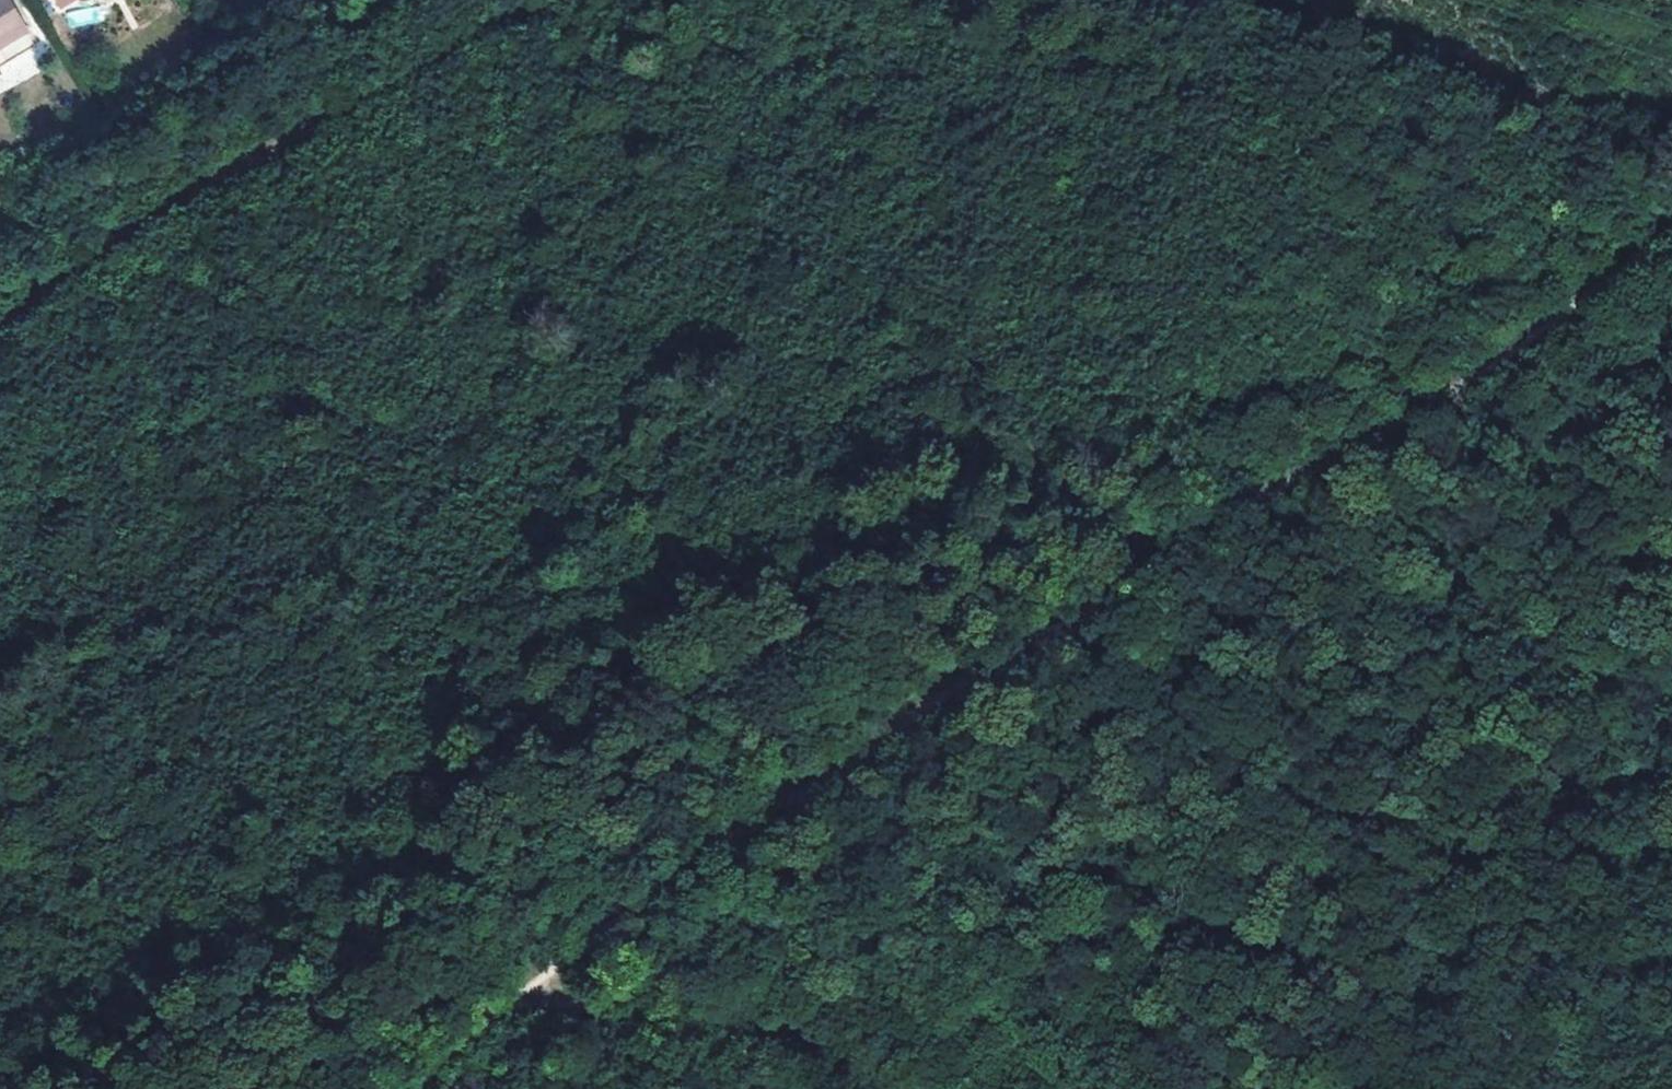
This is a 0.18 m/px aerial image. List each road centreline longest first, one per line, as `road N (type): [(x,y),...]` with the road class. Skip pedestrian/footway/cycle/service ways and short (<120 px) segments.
road 1 (track): [(519,996),(1134,573)]
road 2 (track): [(1134,573),(1475,374),(1671,232)]
road 3 (track): [(519,996),(659,1013),(818,1048),(872,1088)]
road 4 (track): [(406,1088),(519,996)]

